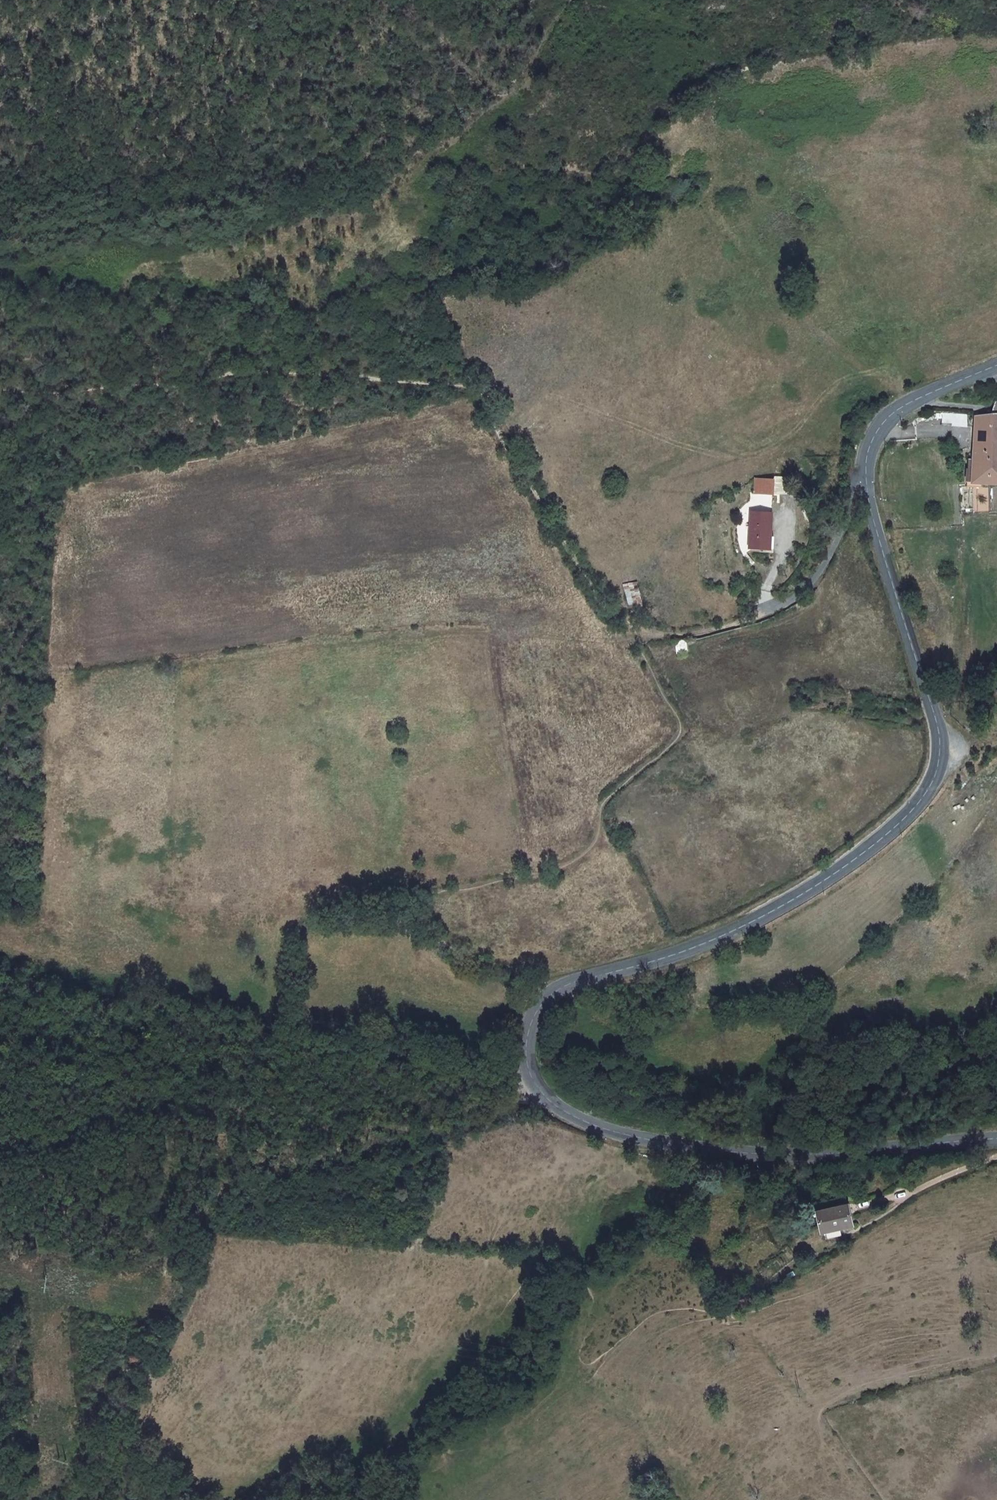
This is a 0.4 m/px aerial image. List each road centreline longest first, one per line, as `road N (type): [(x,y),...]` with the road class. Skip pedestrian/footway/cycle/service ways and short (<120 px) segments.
road 1 (tertiary): [(996,1140),(821,1155),(666,1145),(560,1107),(527,1070),(527,1032),(548,995),(744,926),(836,874),(932,787),(939,737),(862,488)]
road 2 (track): [(532,1081),(424,1057),(329,1051),(178,1005),(0,969)]
road 3 (residential): [(748,620),(797,596),(818,573),(862,488)]
road 4 (tertiary): [(862,488),(883,423),(906,403),(978,372)]

